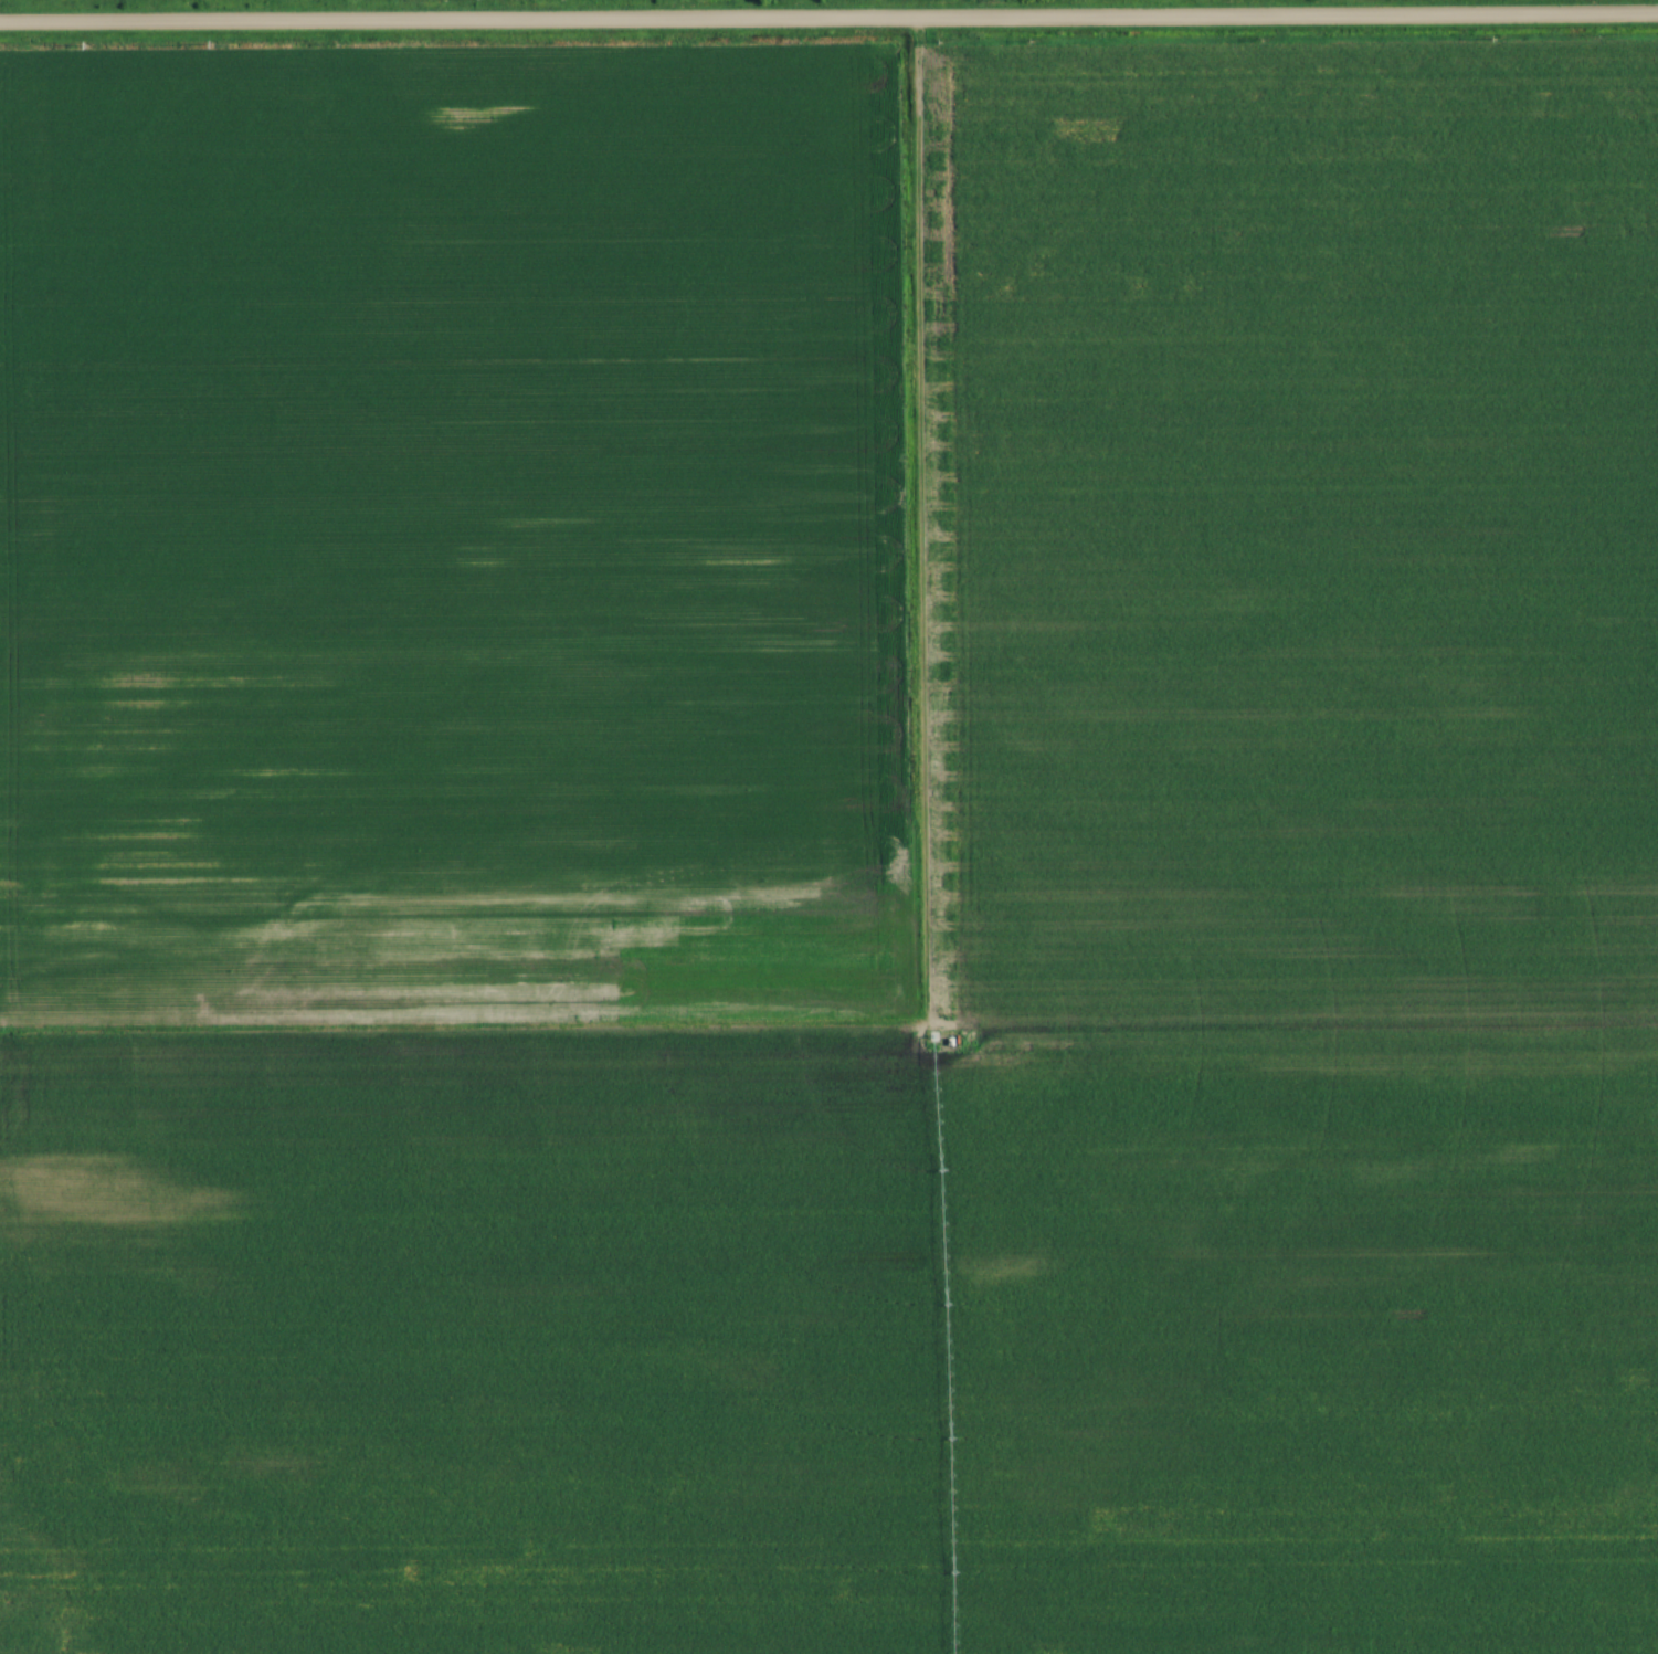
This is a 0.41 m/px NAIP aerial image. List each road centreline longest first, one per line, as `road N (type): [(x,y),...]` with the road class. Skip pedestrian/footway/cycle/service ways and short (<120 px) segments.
road 1 (residential): [(0,26),(1657,14)]

